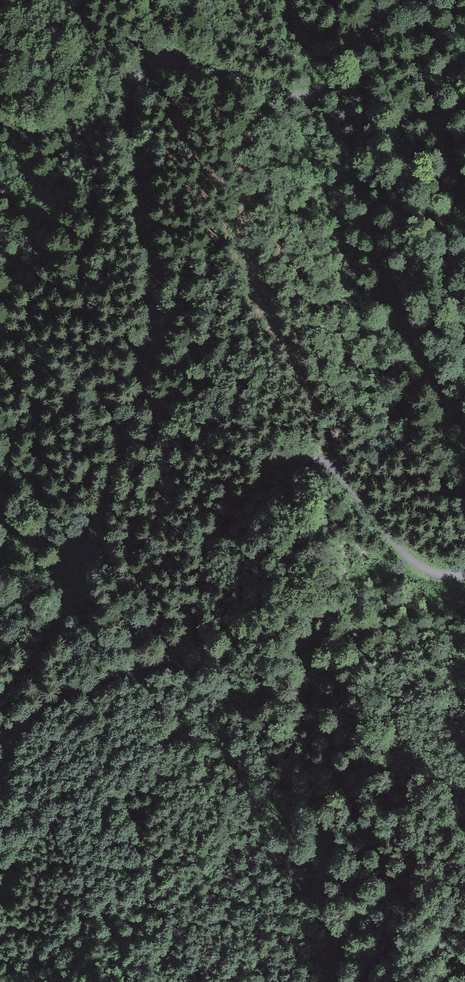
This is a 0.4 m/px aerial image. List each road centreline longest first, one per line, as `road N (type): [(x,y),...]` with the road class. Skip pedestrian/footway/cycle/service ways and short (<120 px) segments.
road 1 (track): [(396,0),(313,93),(276,93),(176,57),(153,63),(136,79),(130,114),(146,195),(152,308),(146,386),(73,604),(0,695)]
road 2 (track): [(0,768),(43,706),(183,648),(198,624),(215,538),(284,466),(328,464),(420,567),(464,576)]

